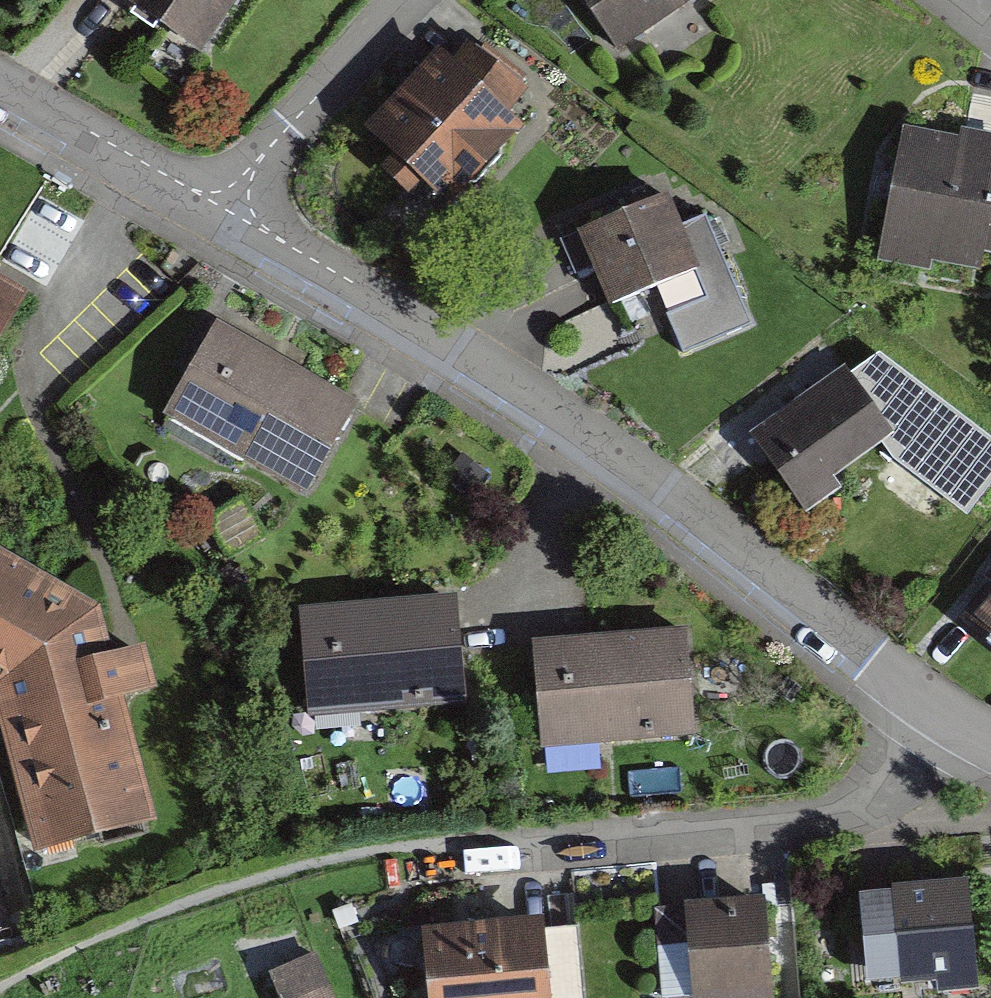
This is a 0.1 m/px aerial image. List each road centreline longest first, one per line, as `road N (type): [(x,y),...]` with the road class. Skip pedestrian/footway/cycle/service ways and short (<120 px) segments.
road 1 (residential): [(234,198),(270,235),(637,468),(947,719)]
road 2 (residential): [(405,862),(786,822),(853,806),(914,761),(947,719)]
road 3 (residential): [(234,198),(407,0)]
road 4 (residential): [(0,85),(189,188),(234,198)]

